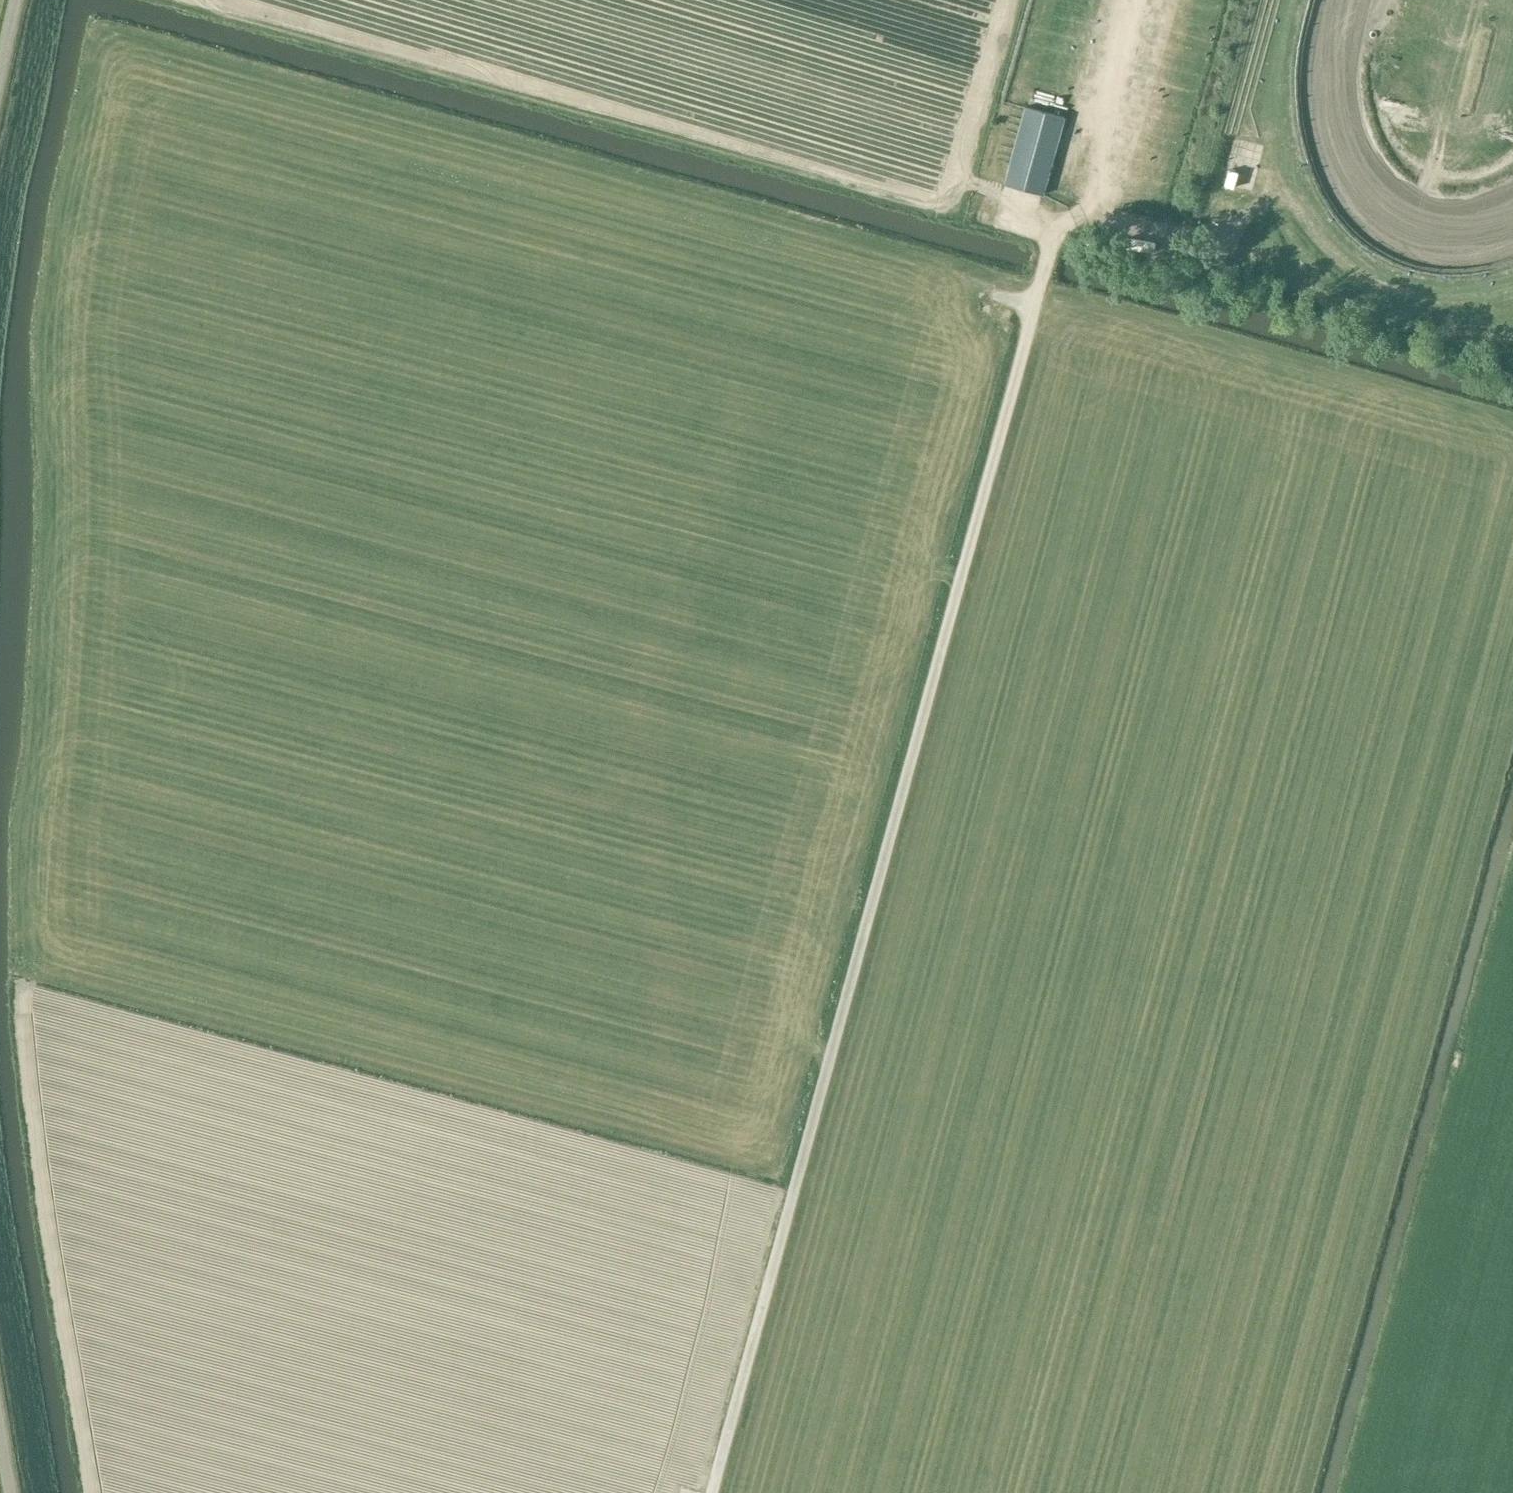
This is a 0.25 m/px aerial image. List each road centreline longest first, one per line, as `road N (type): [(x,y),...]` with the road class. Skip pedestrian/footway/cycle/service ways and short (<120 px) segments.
road 1 (track): [(1512,218),(1469,233),(1407,223),(1357,175),(1336,101),(1344,28)]

